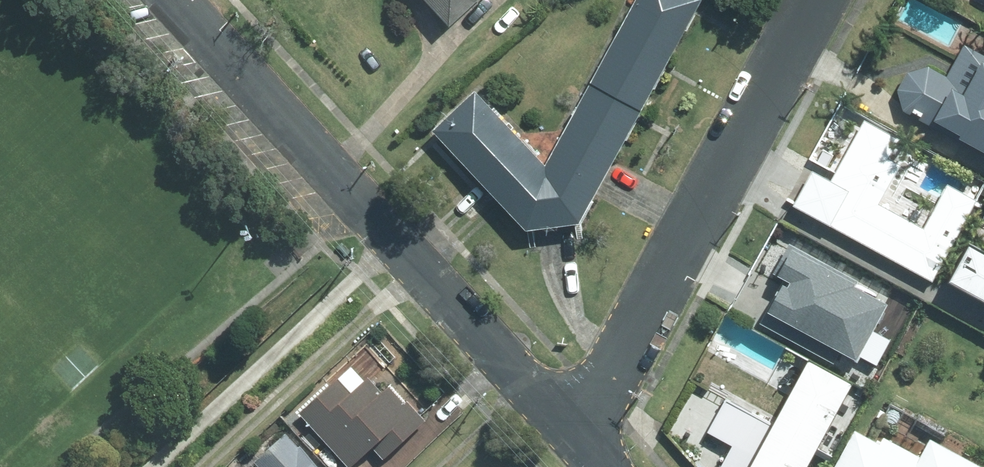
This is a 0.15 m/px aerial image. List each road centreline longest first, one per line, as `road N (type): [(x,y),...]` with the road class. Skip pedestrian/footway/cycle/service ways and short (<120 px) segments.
road 1 (residential): [(578,437),(172,0)]
road 2 (residential): [(815,0),(578,437)]

